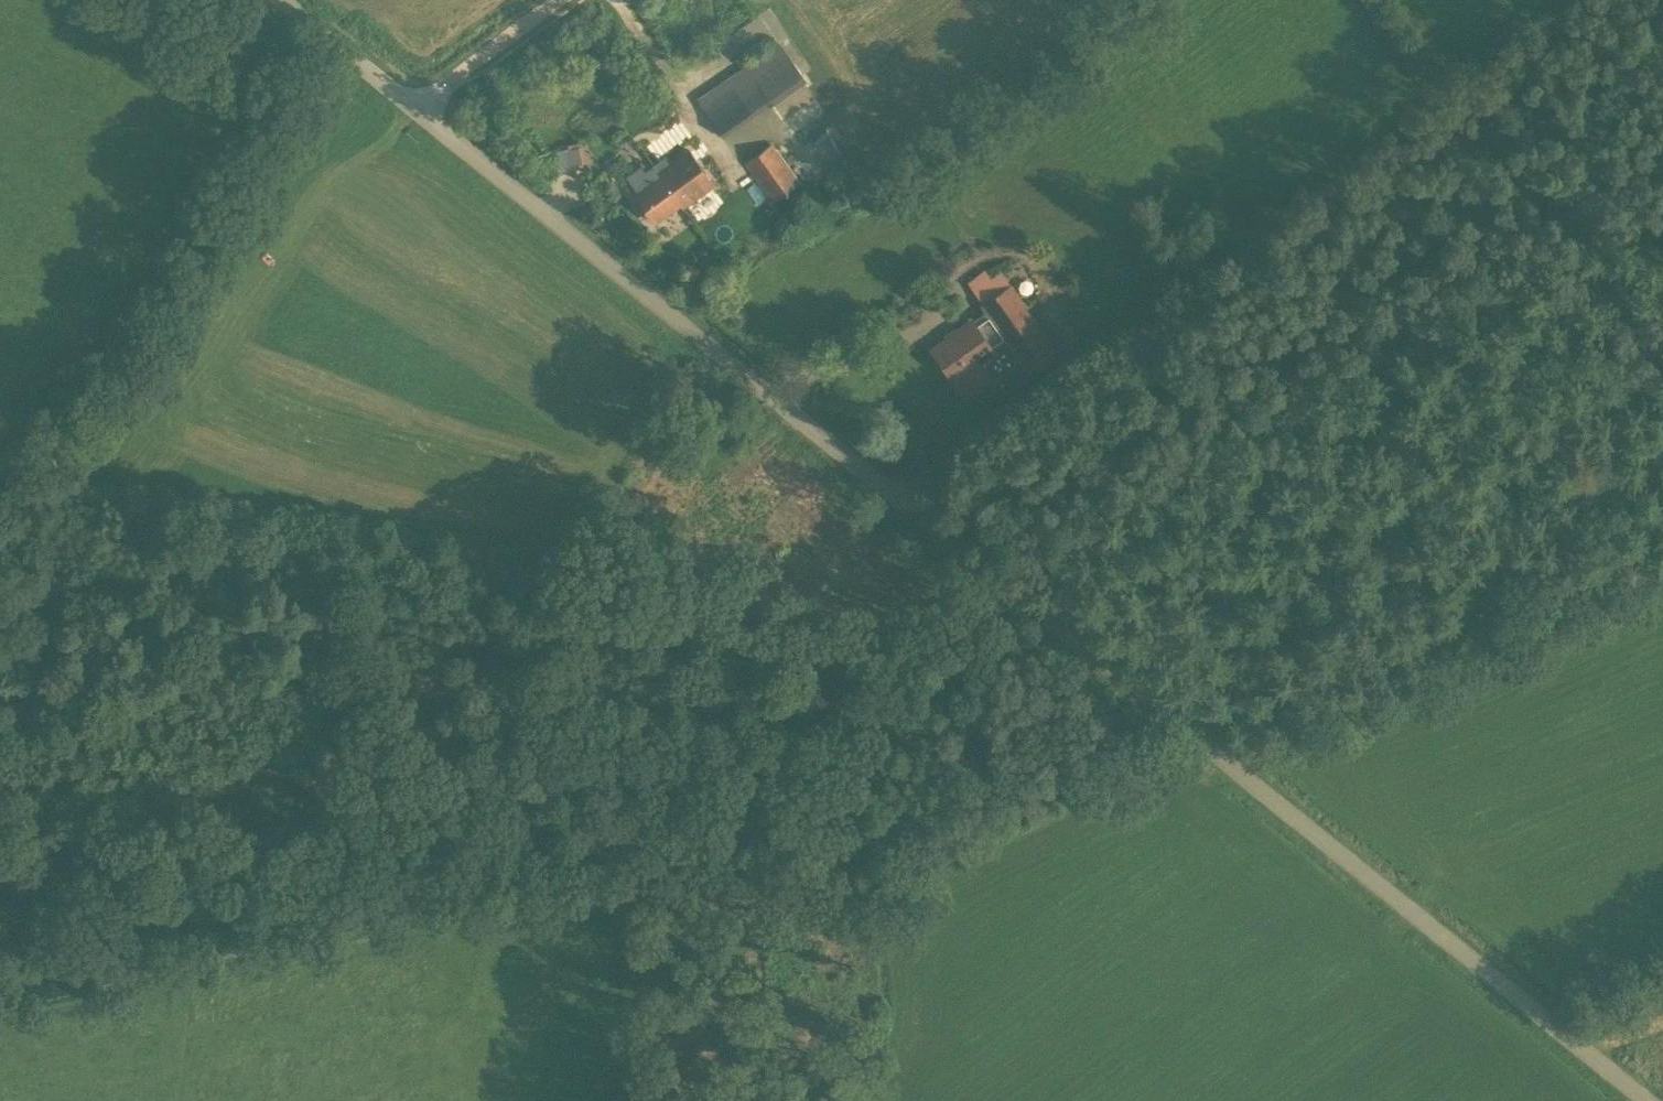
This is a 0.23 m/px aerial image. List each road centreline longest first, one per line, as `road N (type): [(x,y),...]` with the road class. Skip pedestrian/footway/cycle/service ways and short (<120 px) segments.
road 1 (unclassified): [(1657,1100),(277,0)]
road 2 (track): [(776,396),(937,326),(941,287),(999,251),(1039,259),(1093,341),(890,489)]
road 3 (track): [(1107,666),(1245,614),(1412,528),(1662,374)]
road 4 (track): [(560,0),(449,82)]

